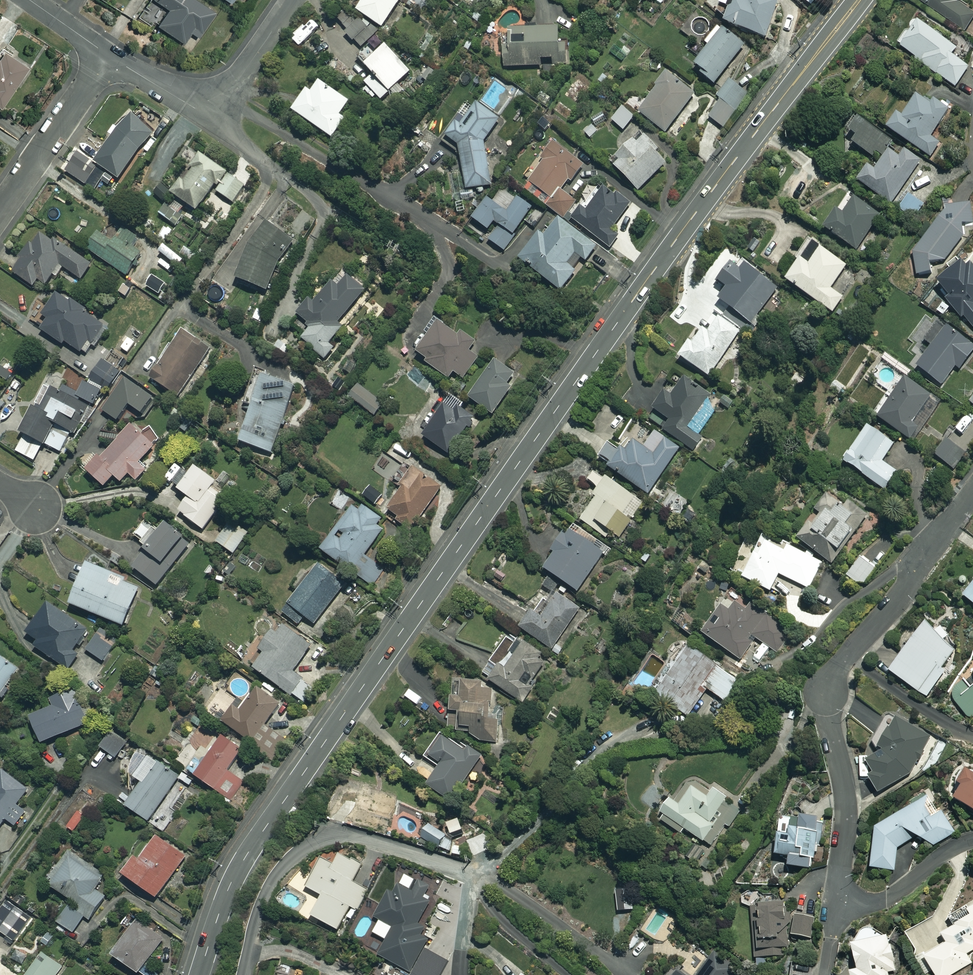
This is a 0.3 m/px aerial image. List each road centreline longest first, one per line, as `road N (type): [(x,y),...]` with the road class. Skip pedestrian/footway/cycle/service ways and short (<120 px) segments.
road 1 (tertiary): [(859,0),(726,172),(245,857),(199,974)]
road 2 (residential): [(839,907),(845,809),(826,687),(972,495)]
road 3 (residential): [(460,871),(351,835),(311,843),(271,882),(245,974)]
road 4 (residential): [(0,212),(110,56)]
road 5 (residential): [(293,0),(233,88),(189,105)]

